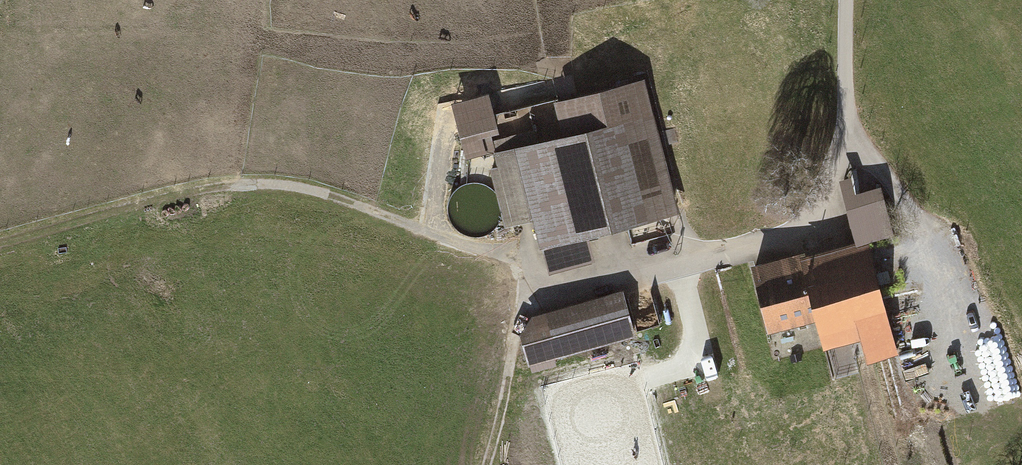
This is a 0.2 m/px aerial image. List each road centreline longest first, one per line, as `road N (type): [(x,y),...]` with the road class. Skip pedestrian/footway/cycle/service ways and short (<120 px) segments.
road 1 (track): [(847,0),(848,136),(822,213),(790,239),(628,285),(545,292),(520,265),(310,190),(250,186),(190,192),(0,246)]
road 2 (track): [(848,136),(916,227),(935,311),(934,336),(922,356)]
road 3 (track): [(488,464),(525,313),(545,292)]

